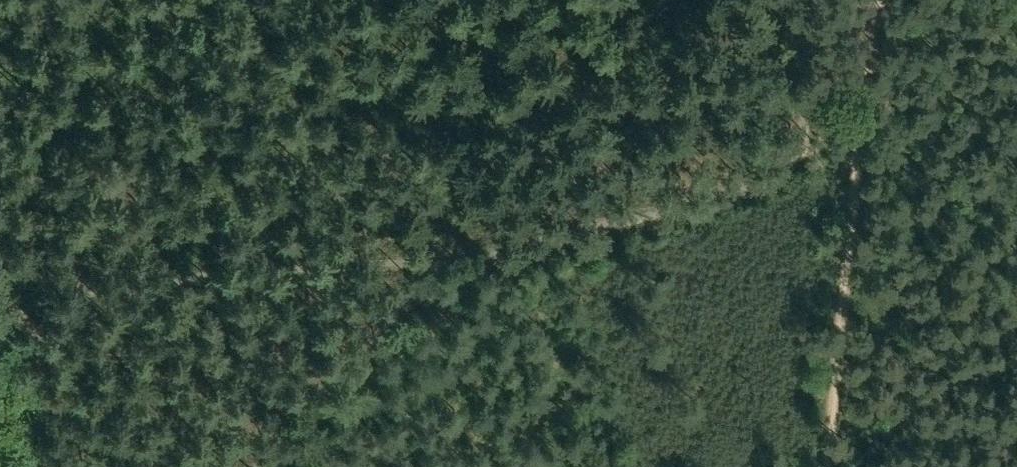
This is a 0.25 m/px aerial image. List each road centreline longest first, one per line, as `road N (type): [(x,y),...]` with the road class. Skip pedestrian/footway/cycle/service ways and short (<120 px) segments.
road 1 (track): [(868,0),(858,30),(821,466)]

